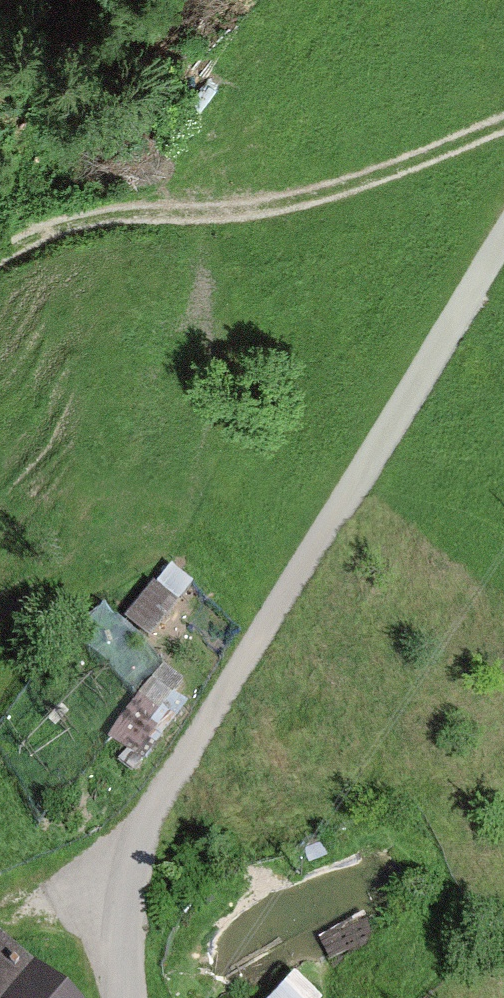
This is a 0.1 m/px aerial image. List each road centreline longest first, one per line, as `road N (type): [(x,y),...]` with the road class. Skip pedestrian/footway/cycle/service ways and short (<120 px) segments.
road 1 (unclassified): [(137,997),(126,859),(503,233)]
road 2 (track): [(0,261),(62,221),(223,217),(390,179),(503,131)]

